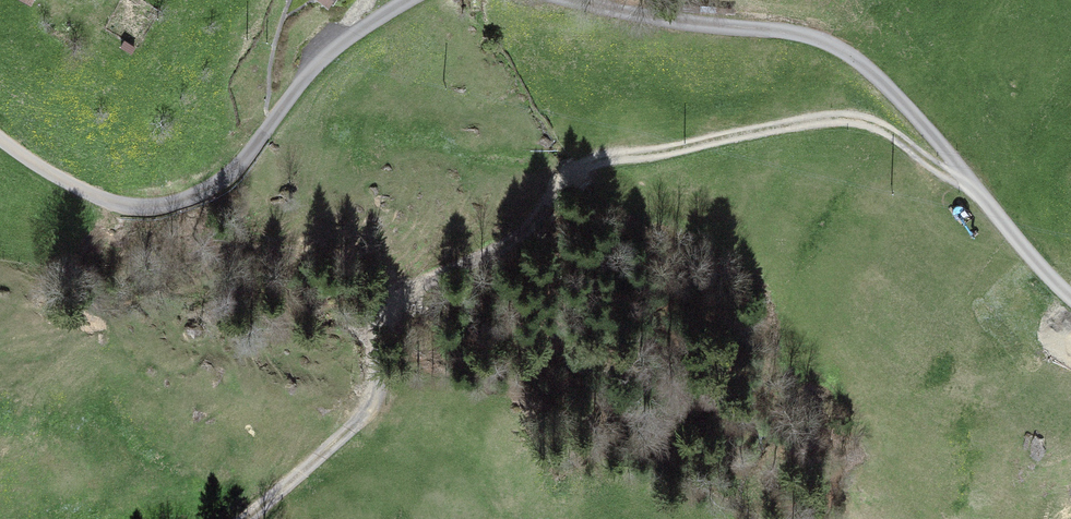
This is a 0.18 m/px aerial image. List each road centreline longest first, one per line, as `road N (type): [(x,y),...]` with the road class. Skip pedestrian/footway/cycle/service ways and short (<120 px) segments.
road 1 (track): [(972,194),(874,126),(834,121),(579,166),(542,222),(390,305),(360,420),(245,518)]
road 2 (residential): [(583,0),(800,34),(843,50),(1070,302)]
road 3 (residential): [(0,139),(116,205),(181,200),(210,187),(245,153),(336,45),(401,0)]

